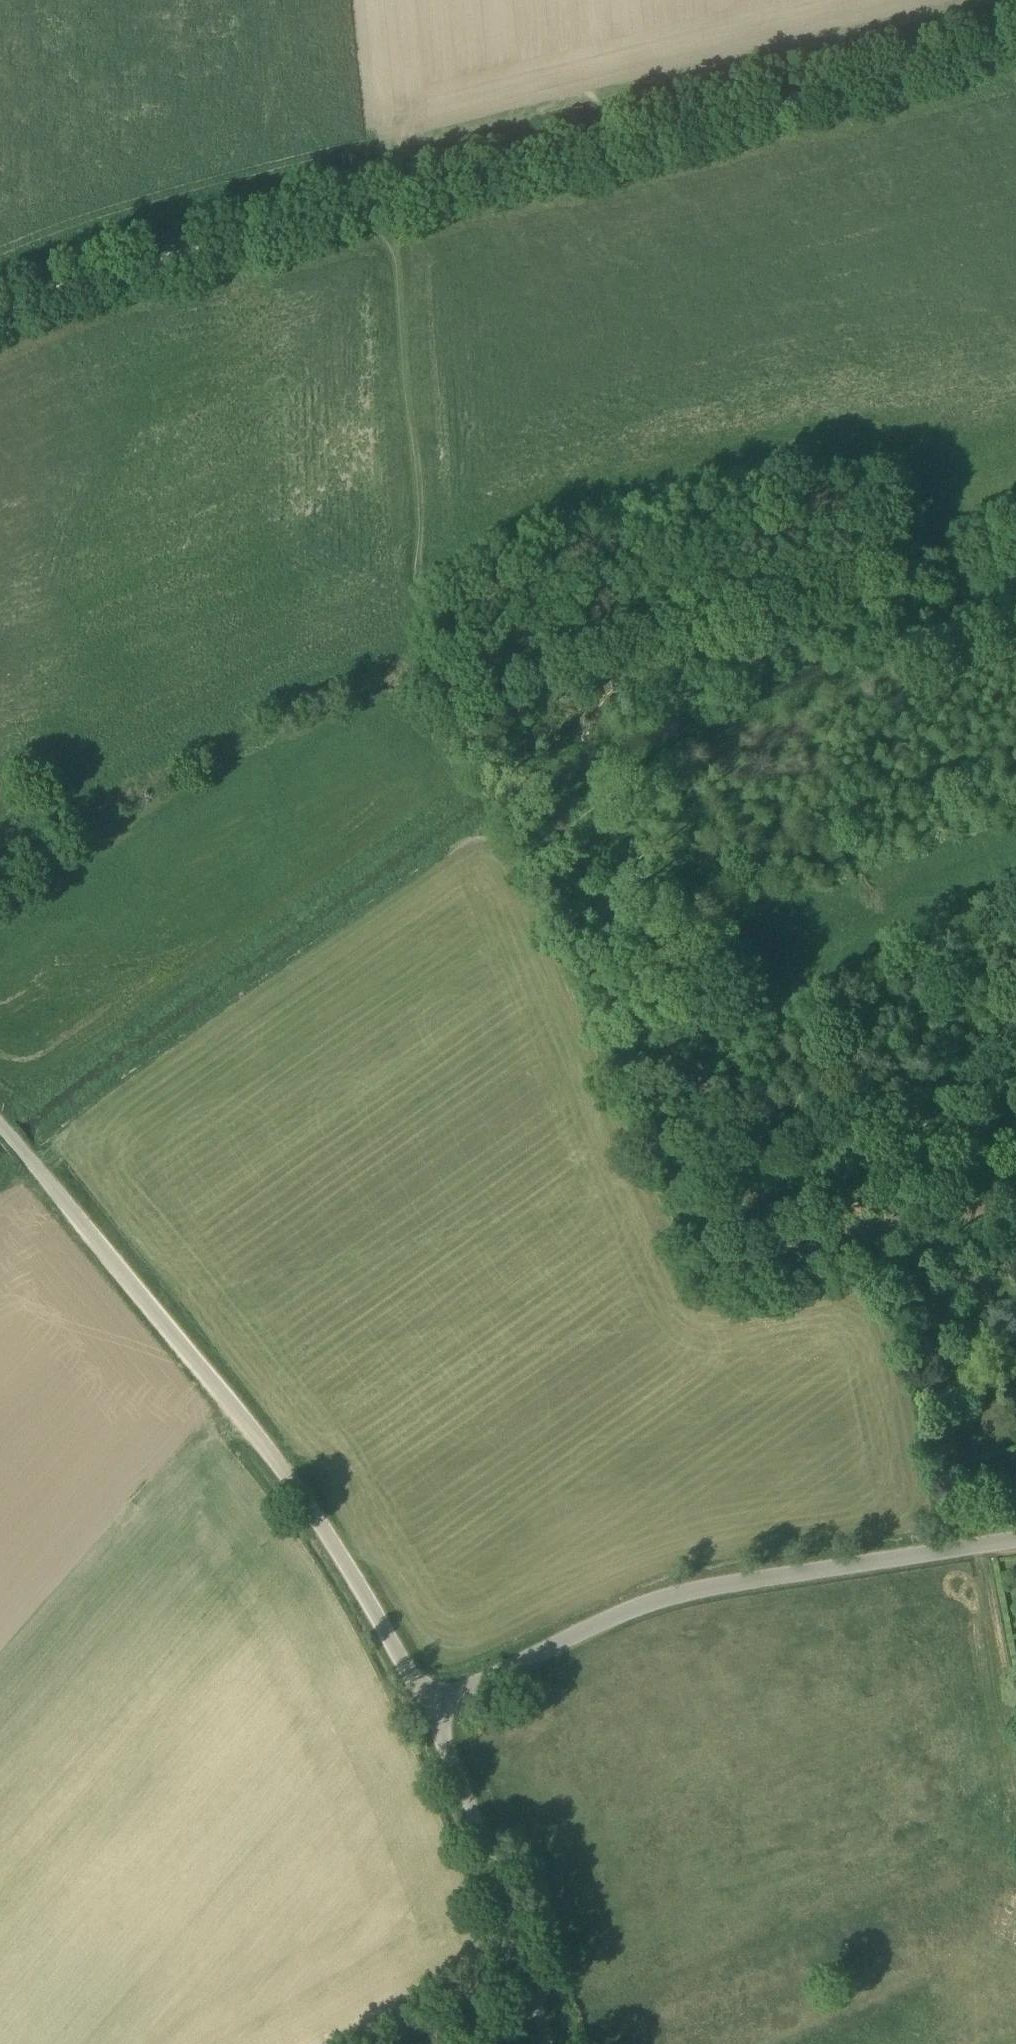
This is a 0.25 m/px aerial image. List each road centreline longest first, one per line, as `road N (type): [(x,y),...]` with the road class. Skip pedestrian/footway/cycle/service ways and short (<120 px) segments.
road 1 (unclassified): [(432,1708),(279,1468),(93,1229),(0,1131)]
road 2 (unclassified): [(432,1708),(668,1599),(1015,1542)]
road 3 (track): [(430,186),(1015,40)]
road 4 (track): [(0,306),(95,268),(430,186)]
road 5 (unclassified): [(539,2043),(432,1708)]

